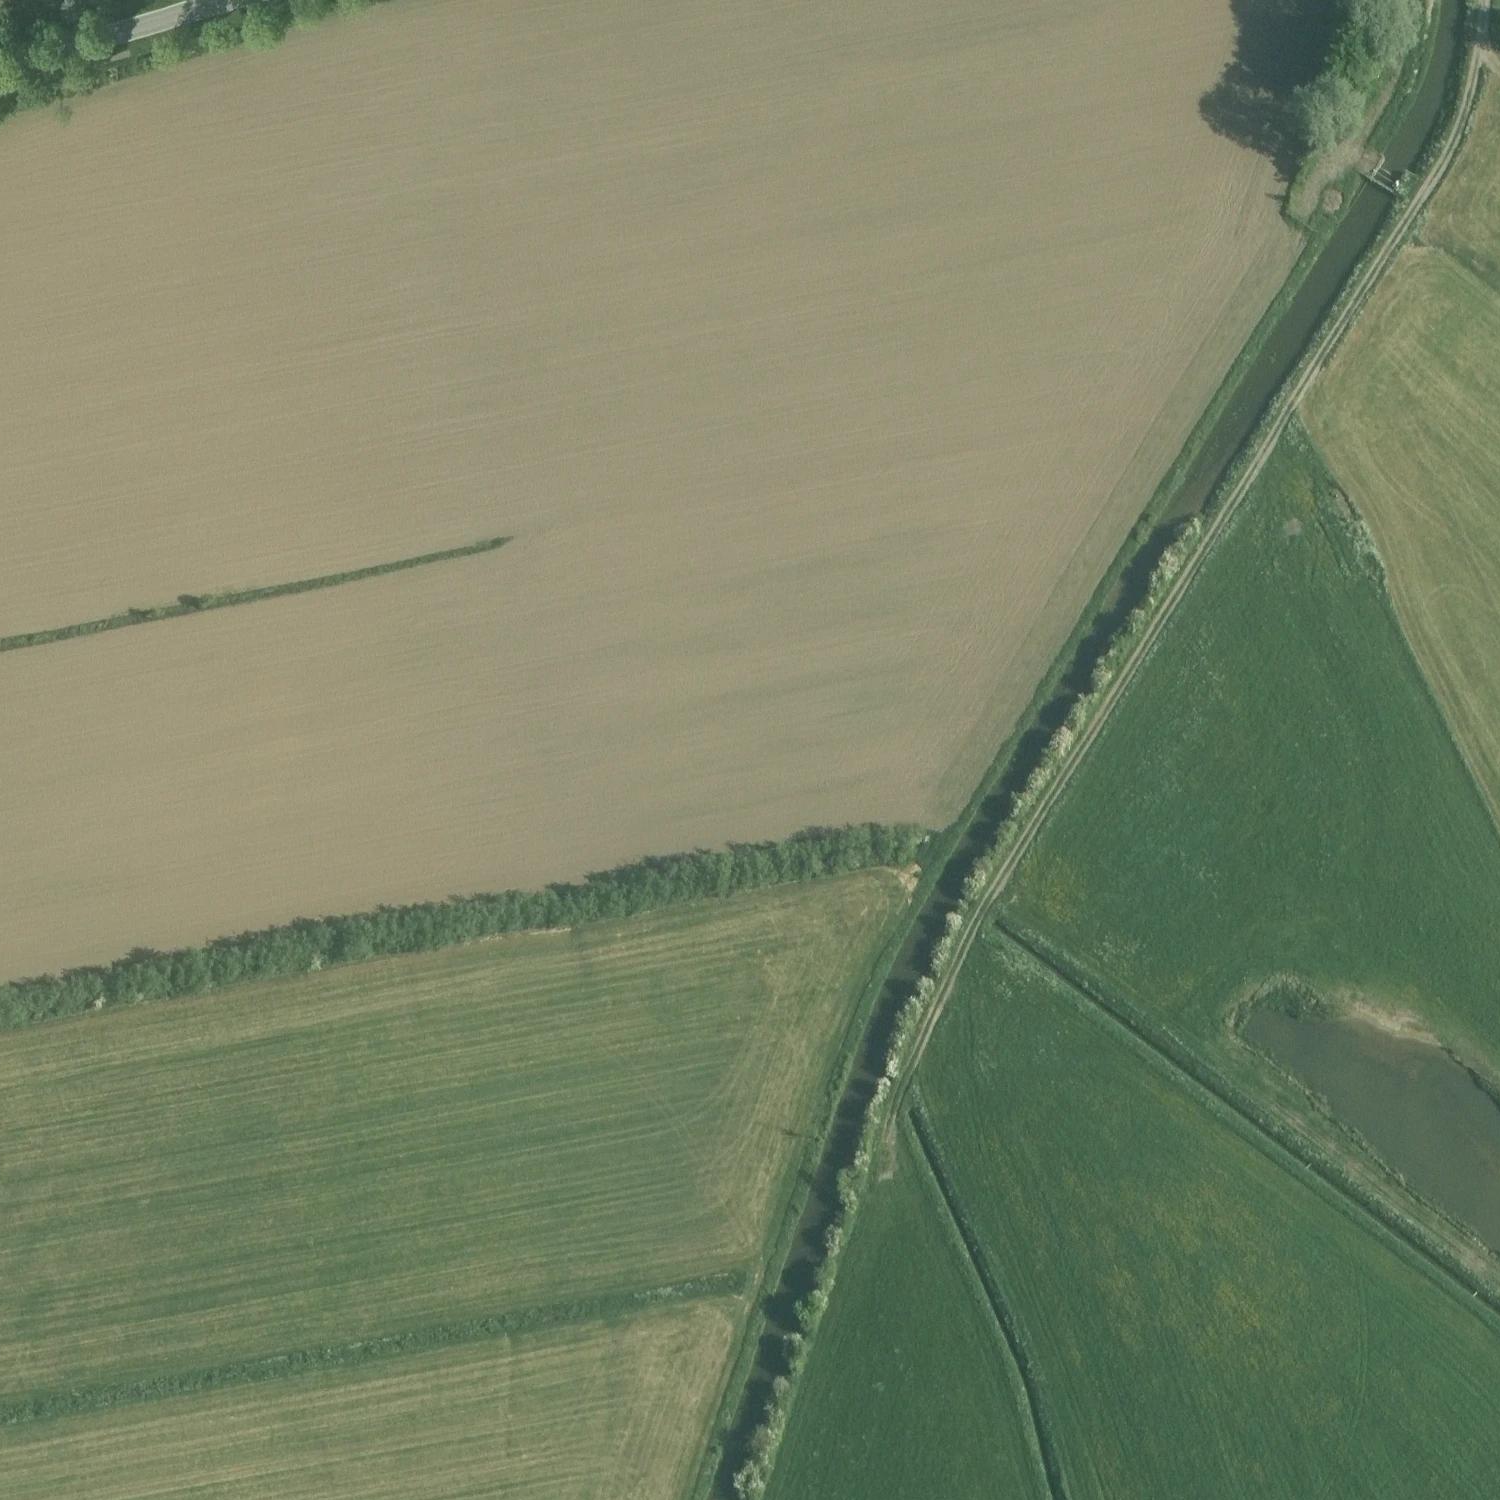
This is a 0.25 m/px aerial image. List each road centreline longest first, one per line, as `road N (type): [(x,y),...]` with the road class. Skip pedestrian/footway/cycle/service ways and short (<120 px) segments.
road 1 (track): [(1485,0),(1480,57),(1446,164),(1027,841),(949,988)]
road 2 (tertiary): [(0,66),(221,0)]

